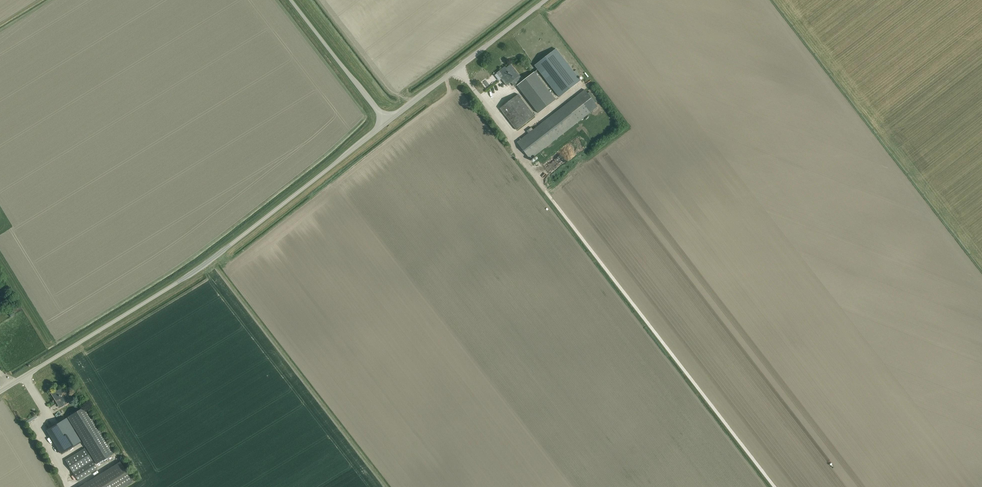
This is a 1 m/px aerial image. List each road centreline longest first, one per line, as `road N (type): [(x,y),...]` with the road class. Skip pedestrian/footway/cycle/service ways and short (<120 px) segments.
road 1 (unclassified): [(0,386),(191,272),(385,122)]
road 2 (unclassified): [(385,122),(546,0)]
road 3 (unclassified): [(385,122),(291,0)]

